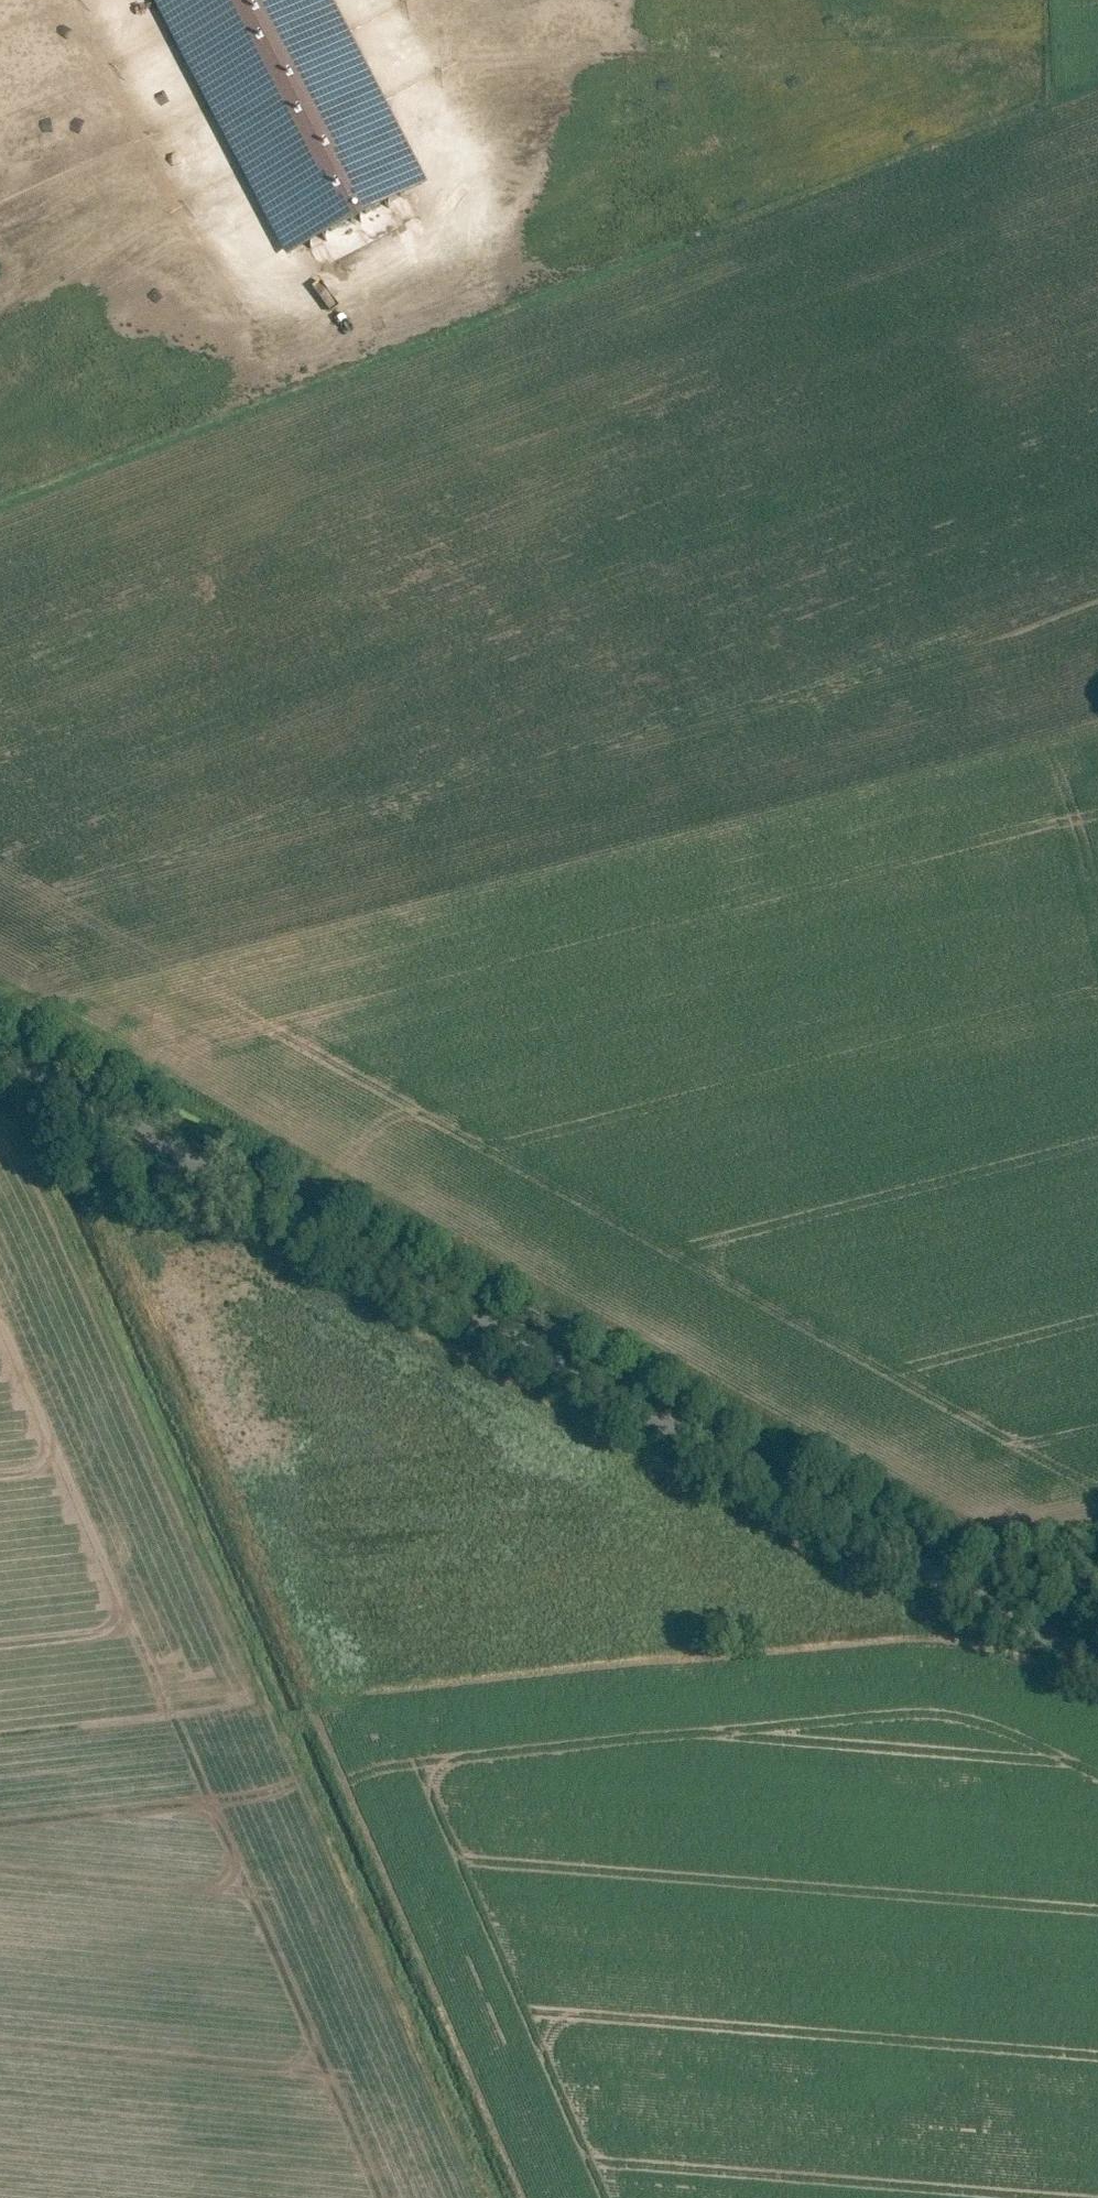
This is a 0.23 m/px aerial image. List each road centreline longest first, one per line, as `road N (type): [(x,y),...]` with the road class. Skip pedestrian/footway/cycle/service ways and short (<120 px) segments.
road 1 (unclassified): [(0,1053),(1097,1657)]

